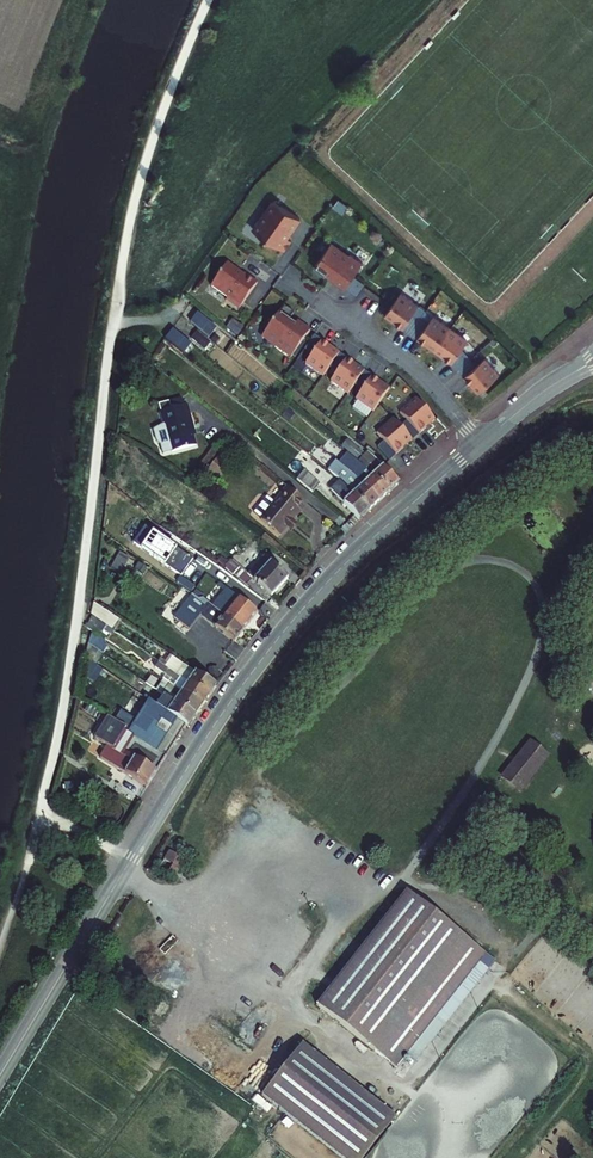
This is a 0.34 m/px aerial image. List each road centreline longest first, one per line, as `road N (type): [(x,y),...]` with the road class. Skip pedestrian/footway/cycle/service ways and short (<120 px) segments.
road 1 (secondary): [(0,1074),(250,675),(340,569),(480,444)]
road 2 (residential): [(351,325),(411,365),(480,444)]
road 3 (secondary): [(480,444),(544,390),(592,362)]

